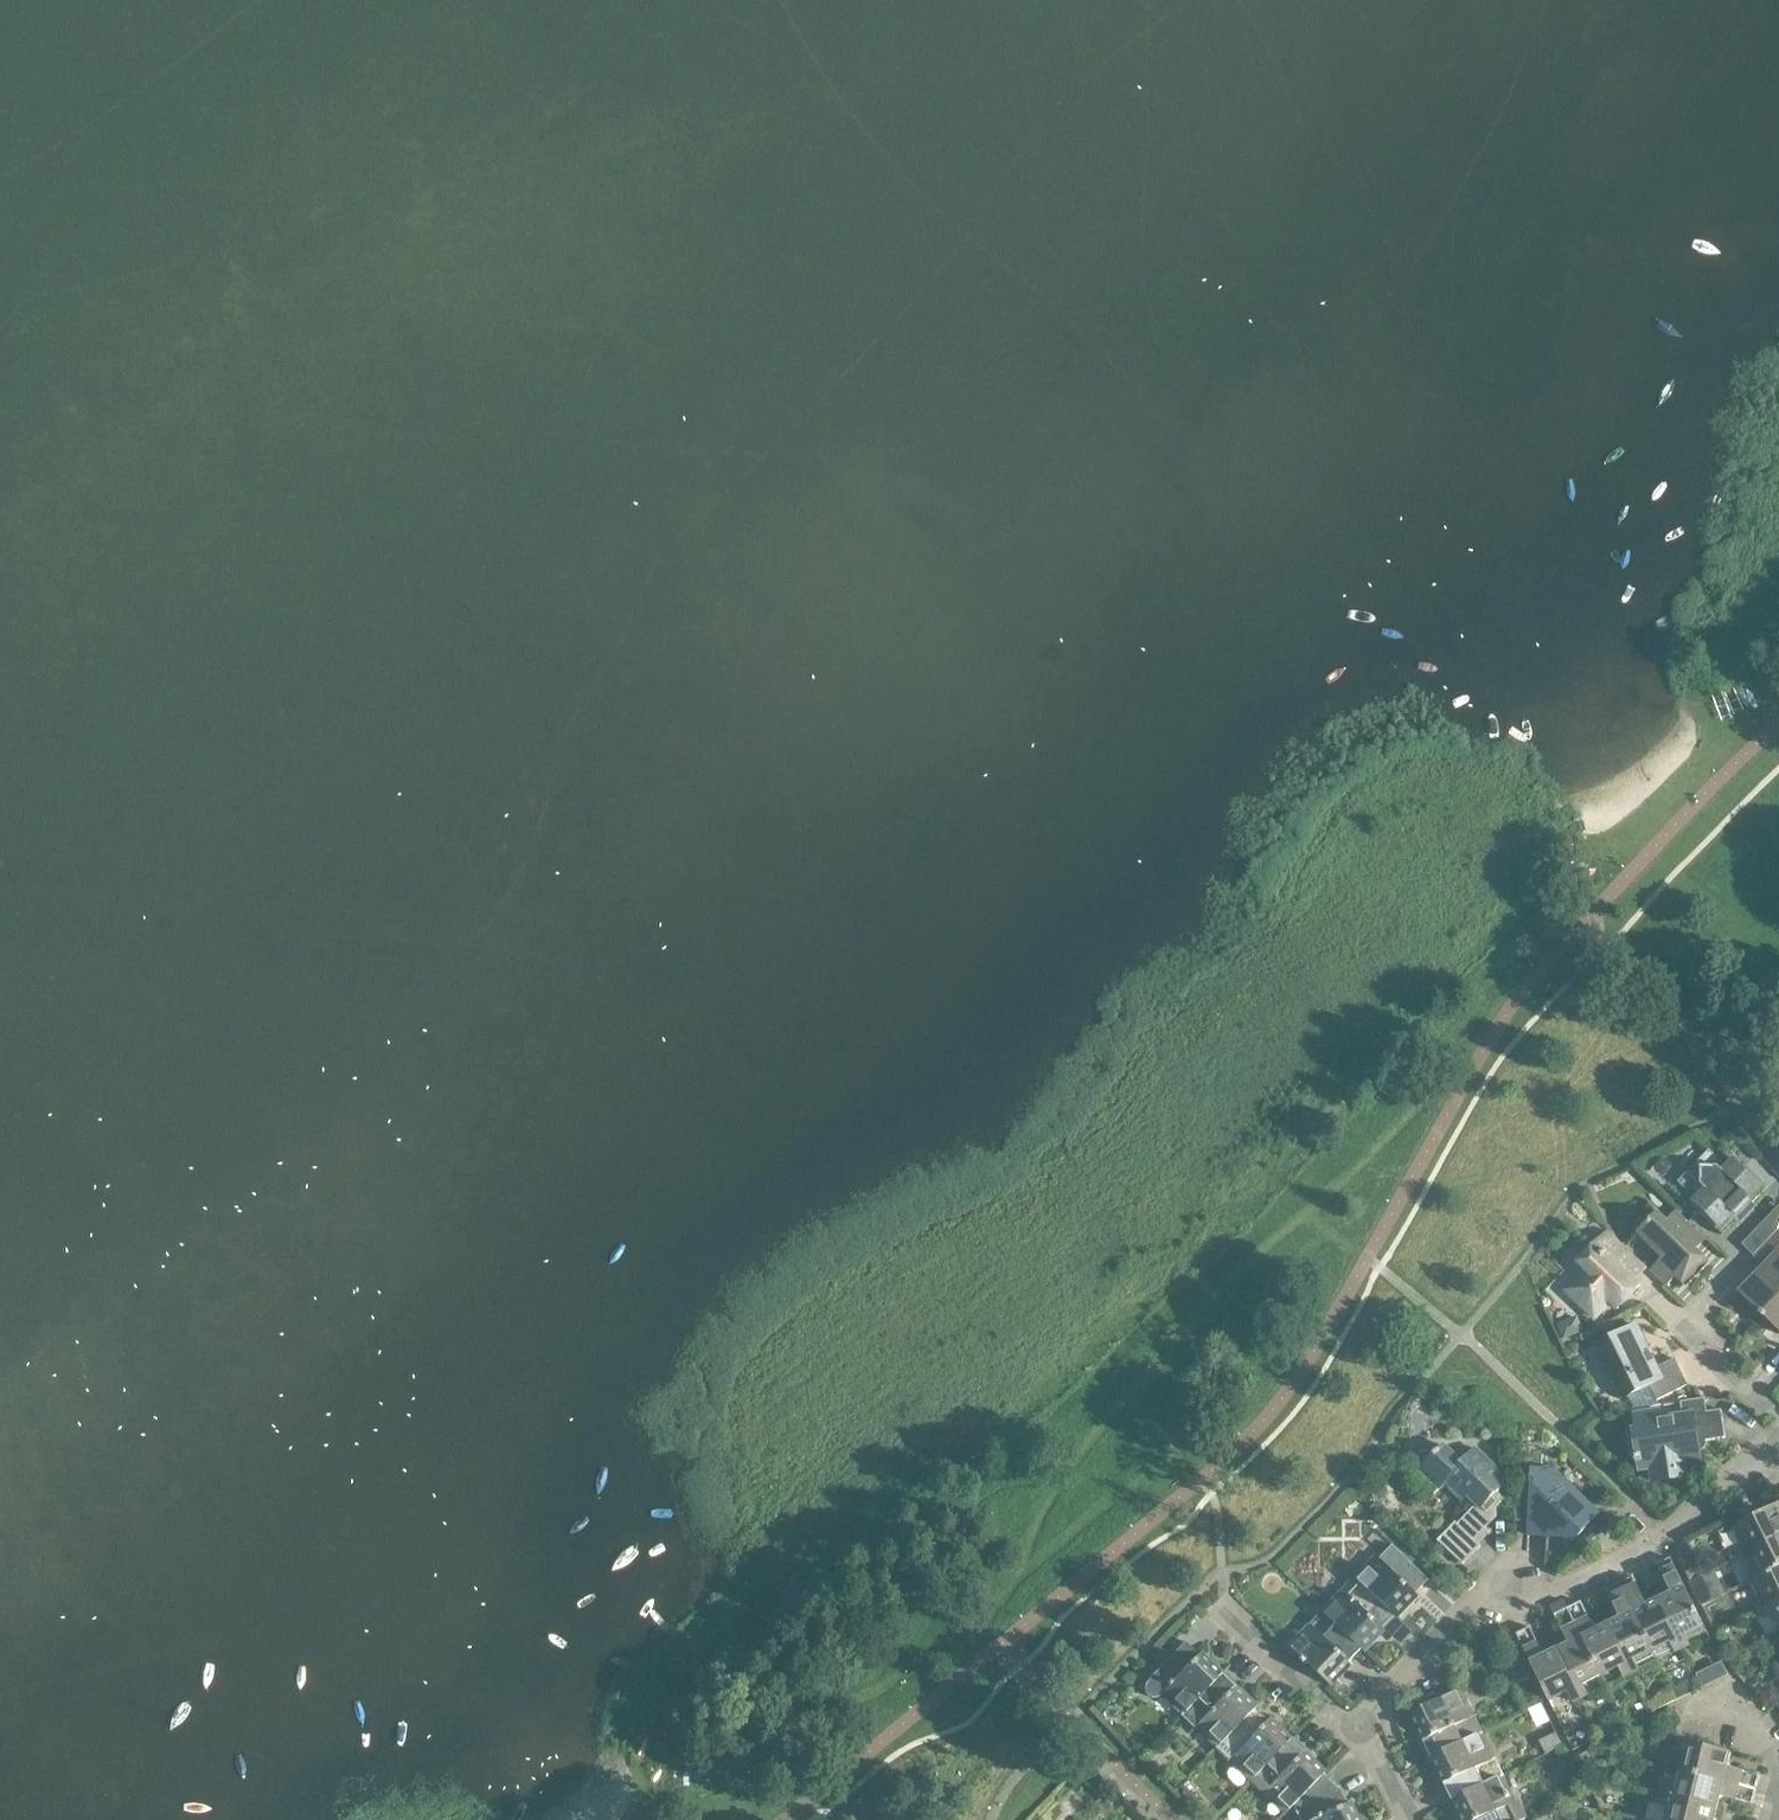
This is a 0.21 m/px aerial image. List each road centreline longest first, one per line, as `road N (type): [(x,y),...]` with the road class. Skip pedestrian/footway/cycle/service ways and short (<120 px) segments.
road 1 (residential): [(1778,1441),(1668,1539),(1549,1598),(1490,1589),(1355,1746)]
road 2 (residential): [(1778,1417),(1687,1323),(1745,1262)]
road 3 (residential): [(1355,1746),(1226,1625)]

